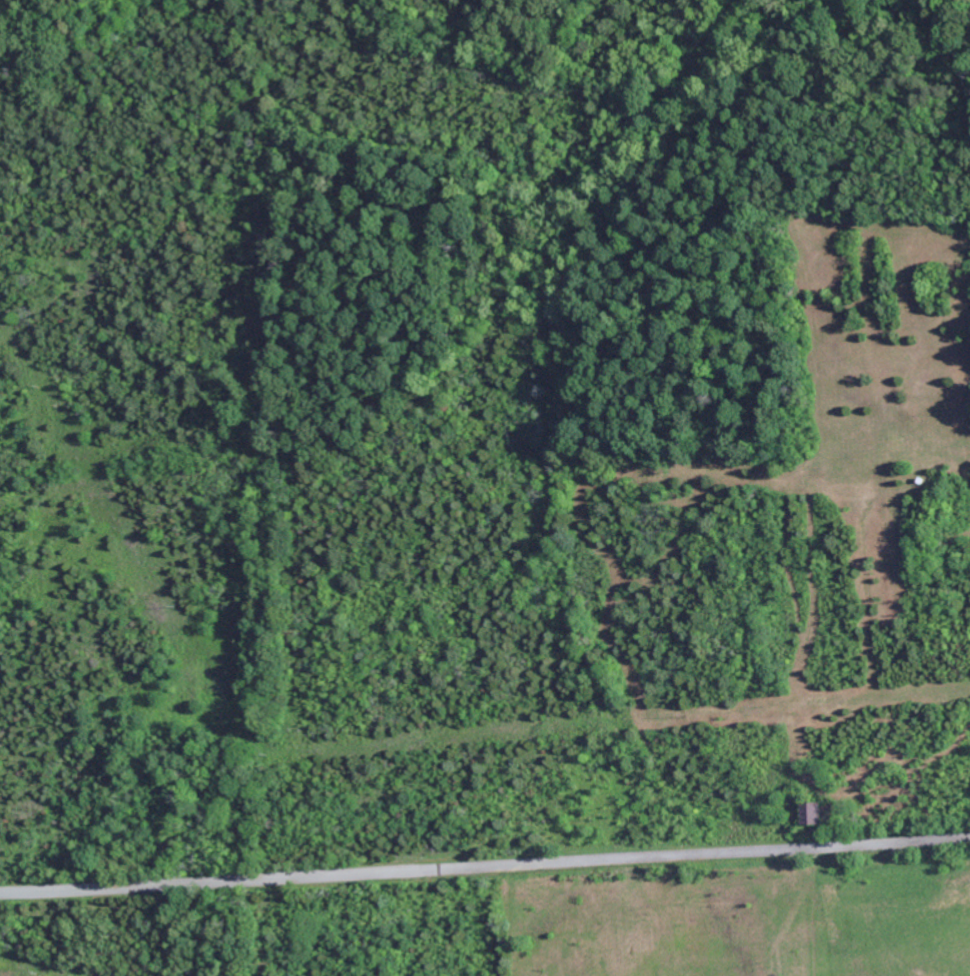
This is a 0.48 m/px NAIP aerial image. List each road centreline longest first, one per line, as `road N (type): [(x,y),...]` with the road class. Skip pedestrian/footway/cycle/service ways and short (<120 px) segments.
road 1 (residential): [(969,840),(279,885),(0,893)]

